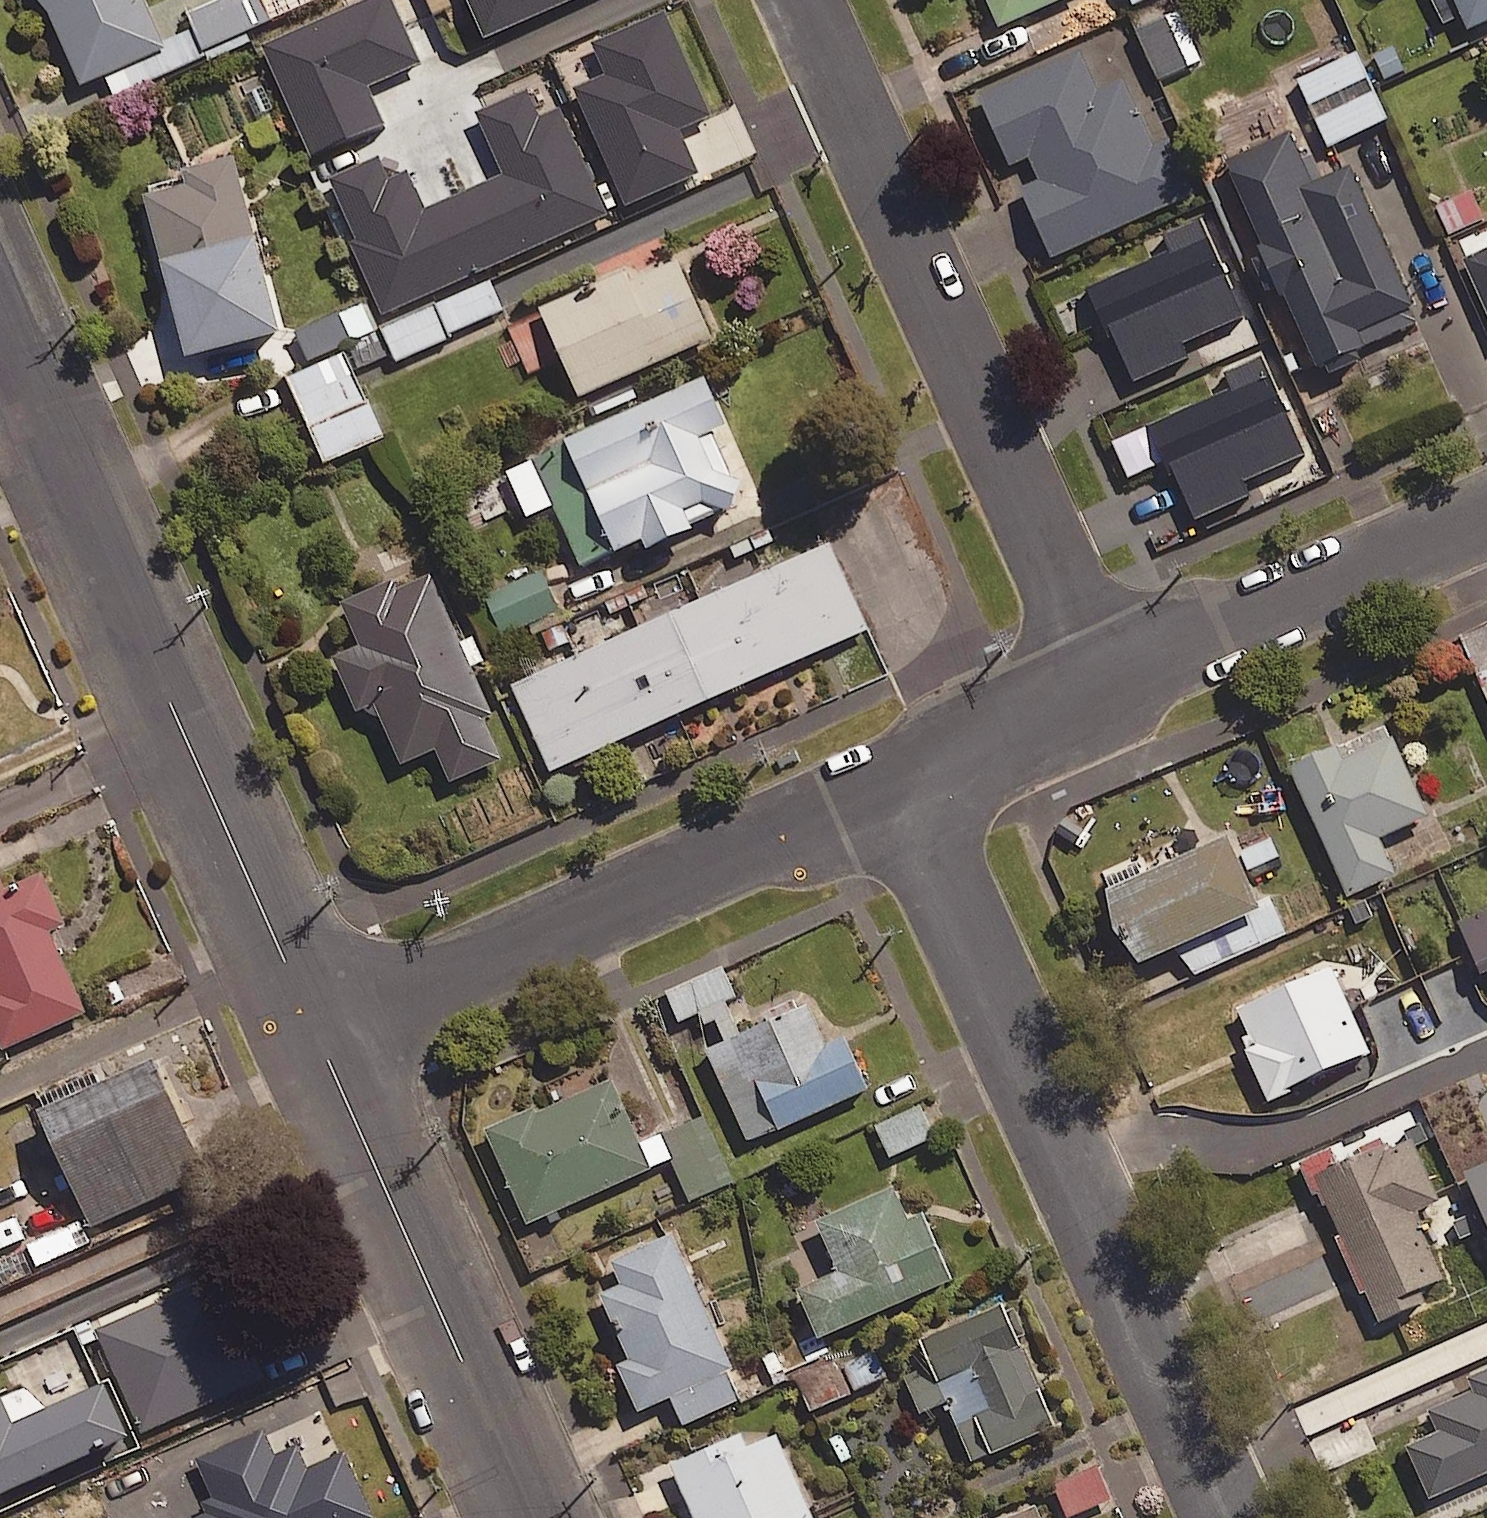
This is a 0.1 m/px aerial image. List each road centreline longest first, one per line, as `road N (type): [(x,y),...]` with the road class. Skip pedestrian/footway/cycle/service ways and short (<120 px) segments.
road 1 (residential): [(1229,1517),(898,775)]
road 2 (residential): [(314,1030),(0,322)]
road 3 (residential): [(1109,679),(802,0)]
road 4 (residential): [(314,1030),(898,775)]
road 5 (residential): [(529,1517),(314,1030)]
road 6 (residential): [(1109,679),(1486,512)]
road 7 (residential): [(898,775),(1109,679)]

